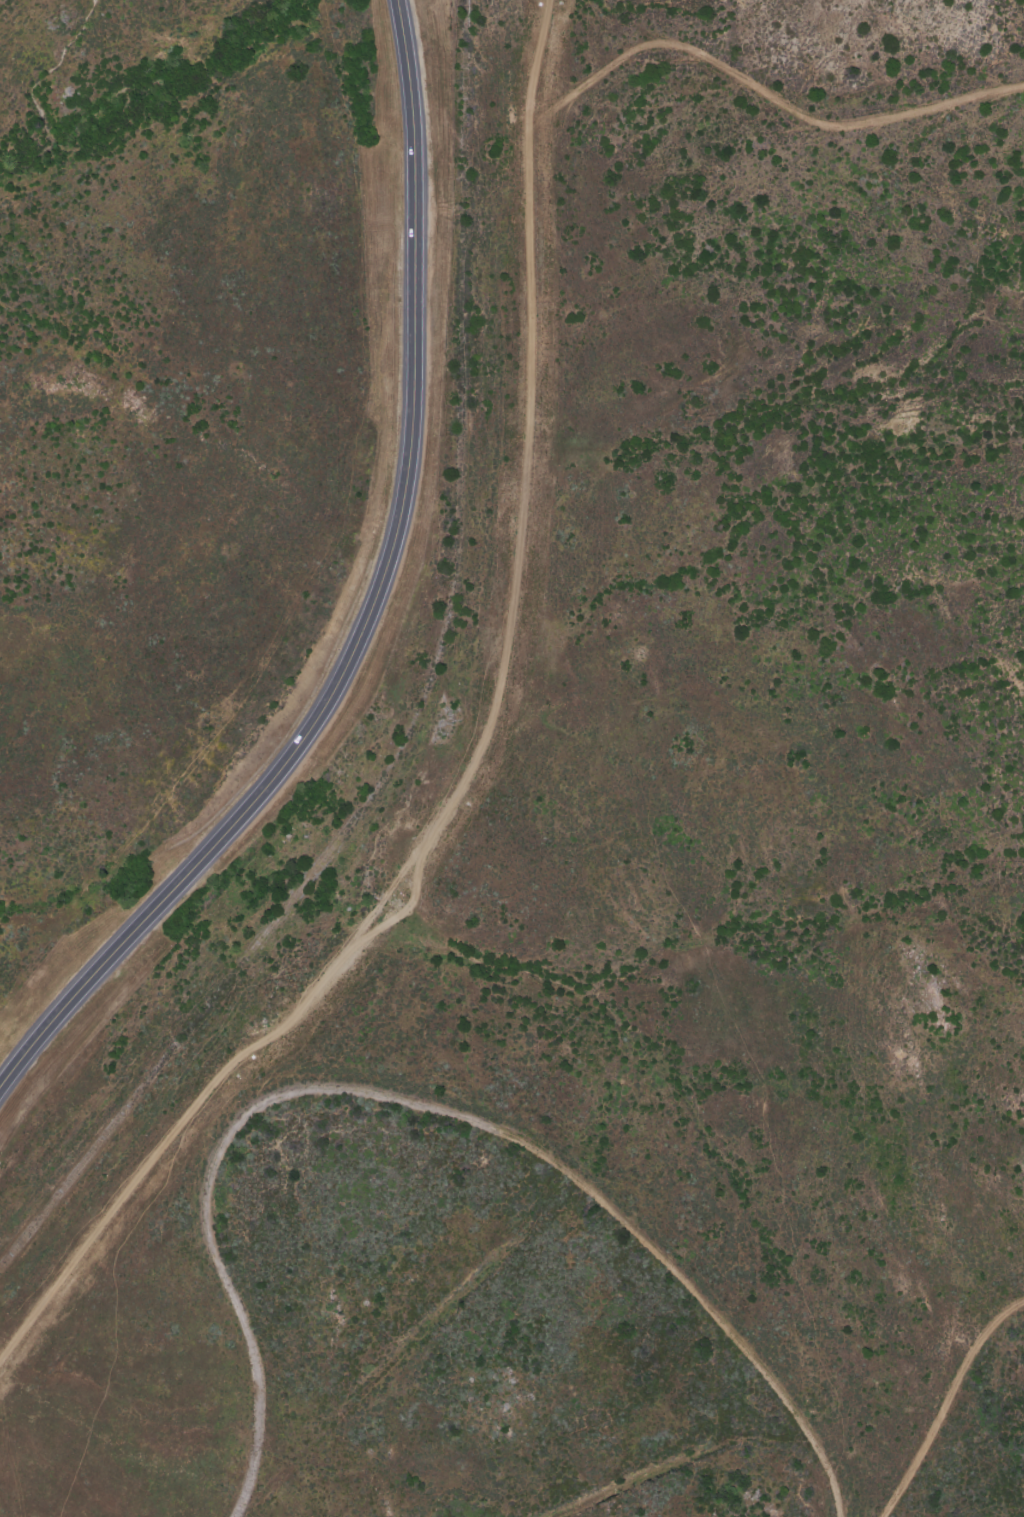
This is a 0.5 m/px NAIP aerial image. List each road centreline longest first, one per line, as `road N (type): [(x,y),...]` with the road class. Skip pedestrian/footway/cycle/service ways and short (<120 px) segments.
road 1 (tertiary): [(399,0),(416,130),(415,418),(403,509),(376,603),(325,711),(257,804),(66,1006),(0,1092)]

